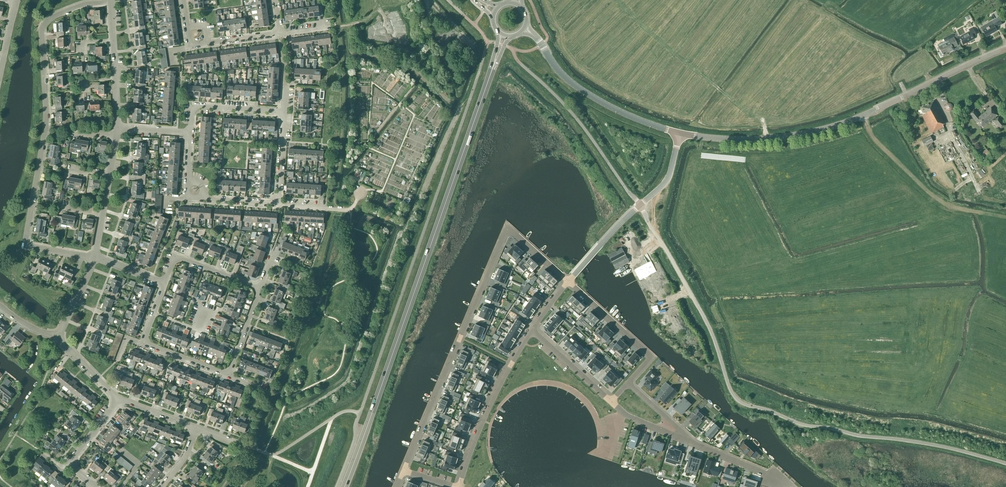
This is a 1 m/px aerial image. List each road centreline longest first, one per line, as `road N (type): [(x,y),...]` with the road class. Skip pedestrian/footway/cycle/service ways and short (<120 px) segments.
road 1 (primary): [(345,486),(492,70)]
road 2 (residential): [(96,256),(25,245),(46,115),(44,24),(83,5),(111,3)]
road 3 (tertiary): [(680,133),(759,140),(813,133),(1005,49)]
road 4 (residential): [(569,281),(507,232),(404,470)]
road 5 (tertiary): [(680,133),(579,88),(525,28)]
road 6 (unclassified): [(569,281),(664,184),(680,133)]
road 7 (track): [(863,116),(871,134),(938,198),(1005,216)]
road 8 (unclassified): [(459,486),(490,404),(531,331)]
road 9 (residential): [(164,282),(143,343),(228,375)]
road 10 (residential): [(569,281),(648,353),(628,383)]
road 11 (residential): [(190,133),(192,104),(283,111)]
road 12 (residential): [(260,289),(174,256),(164,282)]

